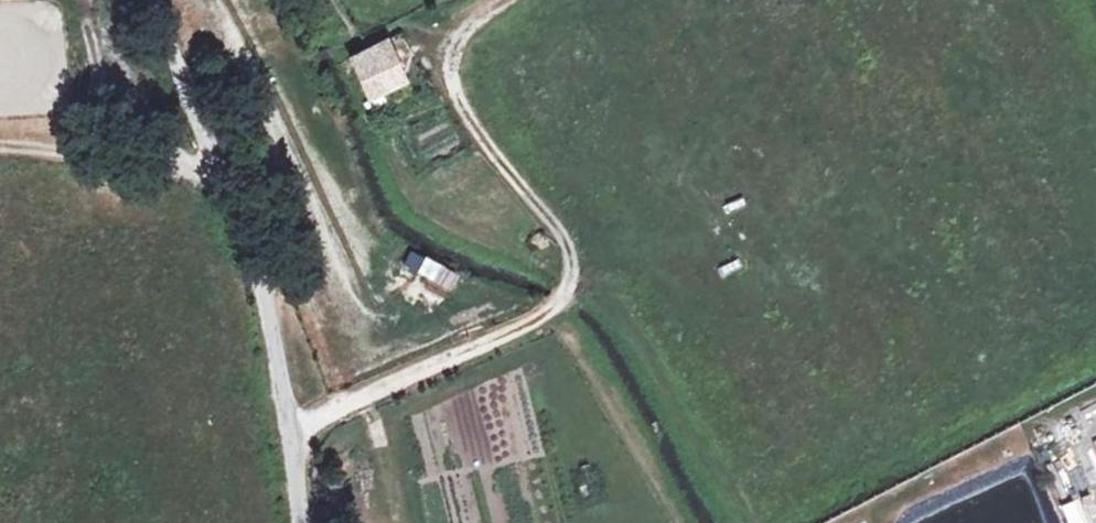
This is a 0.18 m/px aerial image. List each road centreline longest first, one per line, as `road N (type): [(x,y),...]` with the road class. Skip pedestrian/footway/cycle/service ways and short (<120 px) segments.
road 1 (track): [(294,433),(546,315),(574,277),(557,224),(473,121),(455,87),(453,57),(463,29),(507,0)]
road 2 (unclassified): [(157,0),(258,261),(305,522)]

